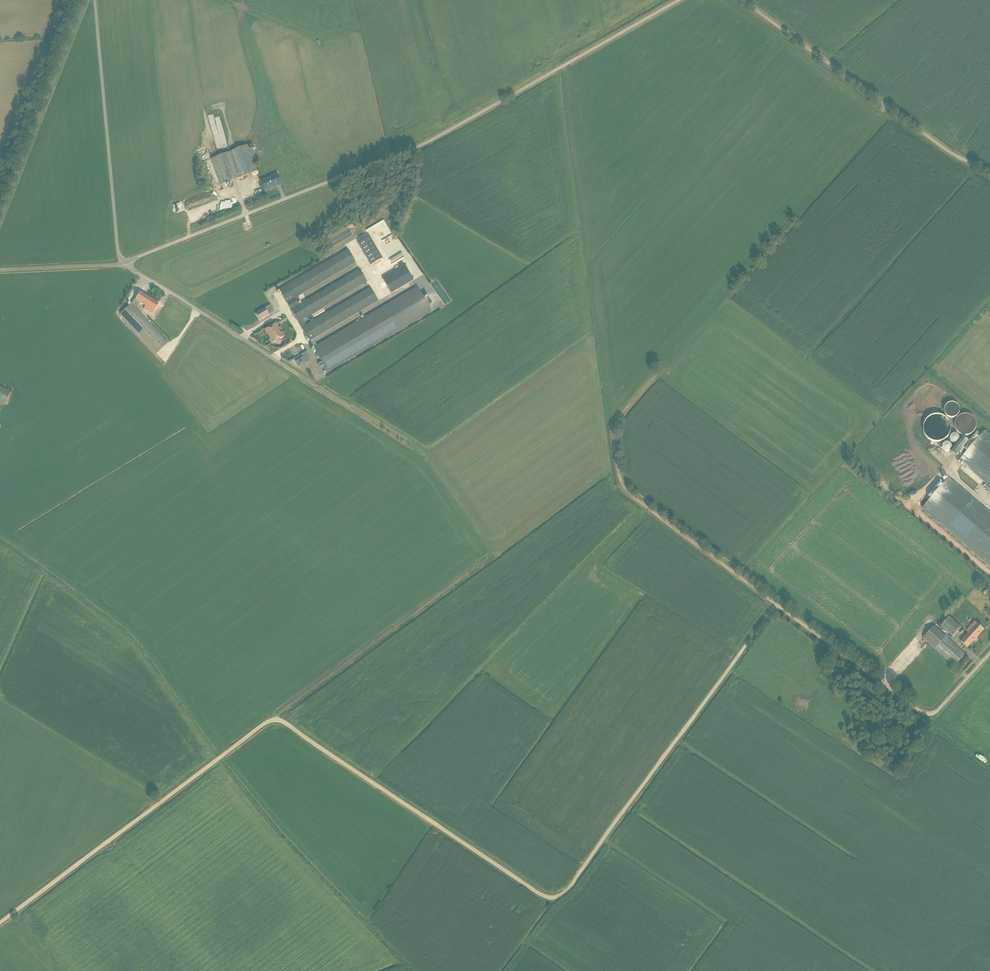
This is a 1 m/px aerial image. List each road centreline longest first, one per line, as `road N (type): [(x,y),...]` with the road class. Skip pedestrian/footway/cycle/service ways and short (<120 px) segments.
road 1 (track): [(275,719),(543,895),(557,896),(738,656)]
road 2 (unclassified): [(677,0),(439,136),(124,265)]
road 3 (track): [(0,922),(275,719)]
road 4 (track): [(765,596),(623,484),(617,422),(655,376)]
road 5 (unclassified): [(742,0),(989,172)]
road 6 (unclassified): [(989,654),(927,715),(777,604)]
road 7 (track): [(488,558),(275,719)]
road 8 (unclassified): [(119,265),(94,0)]
road 9 (unclassified): [(0,217),(85,0)]
road 10 (unclassified): [(124,265),(273,359)]

